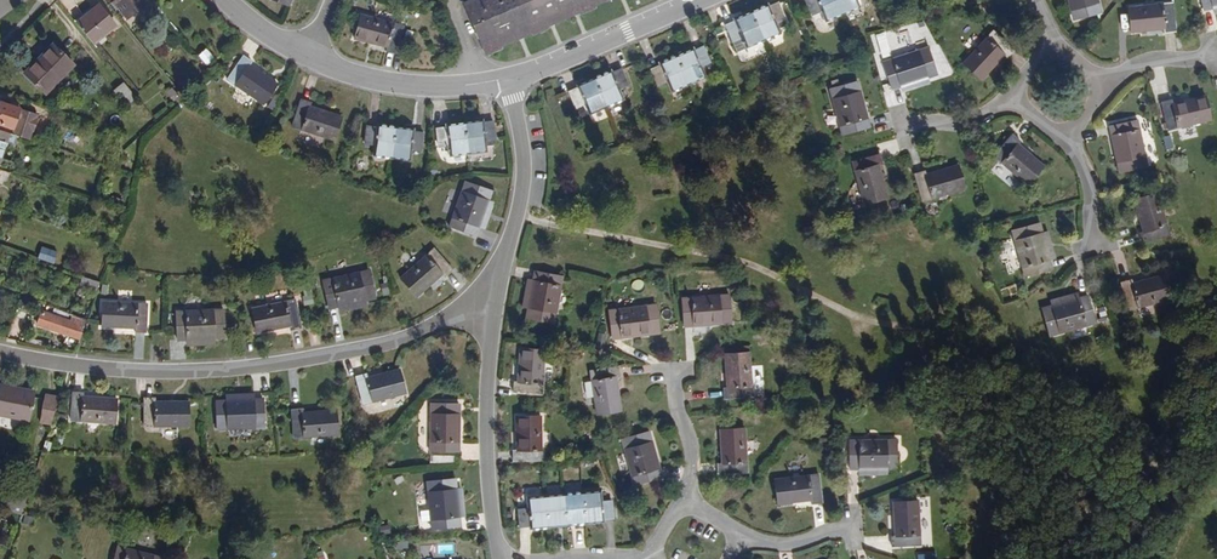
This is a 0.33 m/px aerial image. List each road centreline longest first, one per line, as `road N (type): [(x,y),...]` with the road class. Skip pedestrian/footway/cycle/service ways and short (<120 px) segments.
road 1 (track): [(522,222),(731,256),(867,320),(932,334),(989,384),(1024,488),(1078,457),(1144,393),(1216,361)]
road 2 (residential): [(496,287),(428,329),(390,342),(262,365),(91,367),(0,353)]
road 3 (residential): [(496,287),(487,434),(504,558)]
road 4 (residential): [(509,79),(528,168),(522,222),(496,287)]
road 5 (residential): [(509,79),(698,0)]
road 6 (residential): [(310,59),(389,83),(509,79)]
road 7 (residential): [(673,373),(689,500)]

